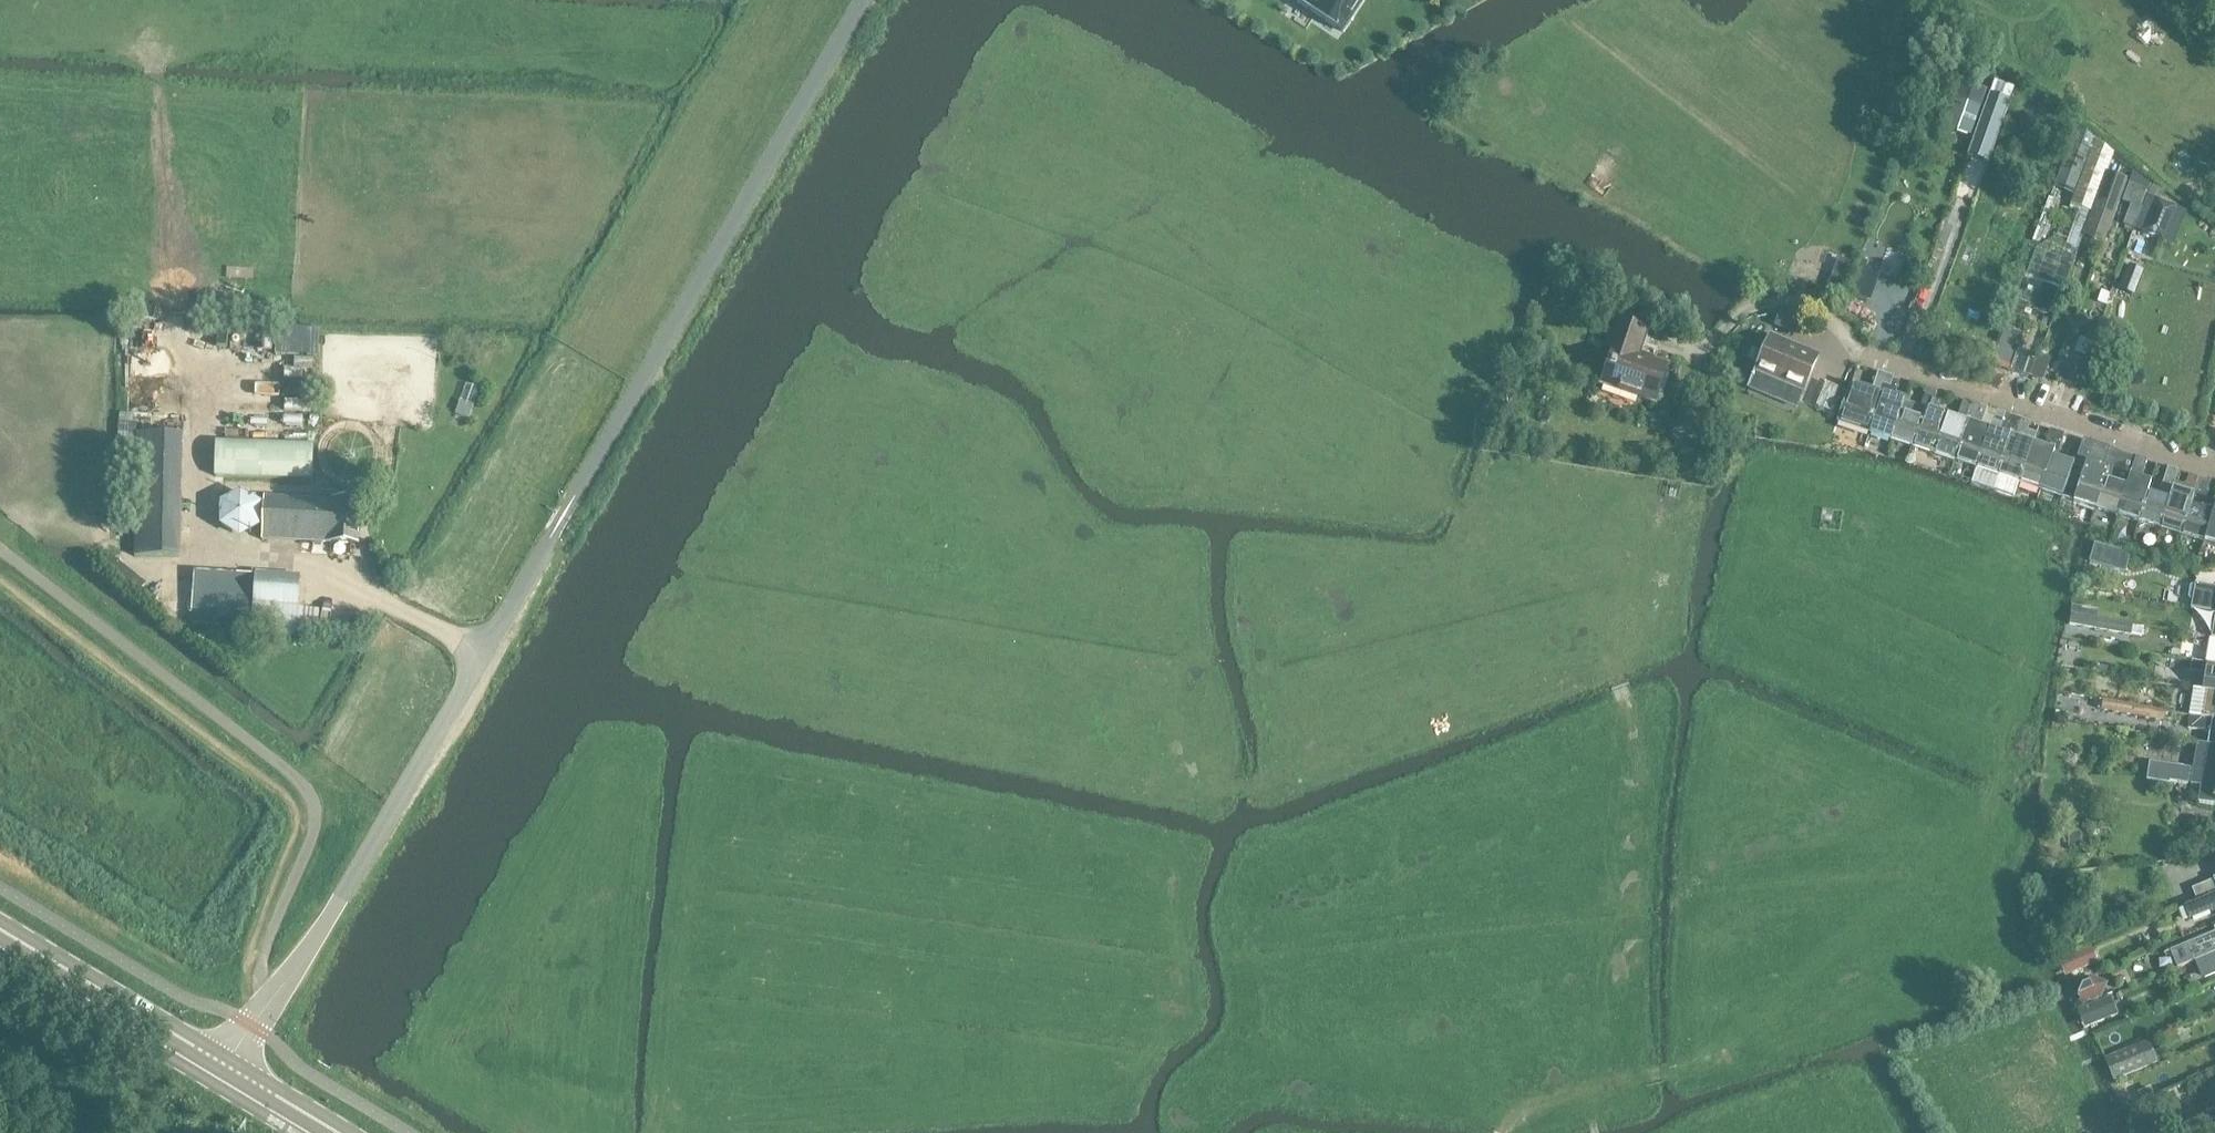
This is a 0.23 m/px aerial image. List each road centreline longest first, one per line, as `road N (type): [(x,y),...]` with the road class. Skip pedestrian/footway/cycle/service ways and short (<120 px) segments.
road 1 (unclassified): [(565,521),(863,0)]
road 2 (unclassified): [(221,1074),(330,916),(524,589)]
road 3 (secondary): [(221,1074),(0,941)]

